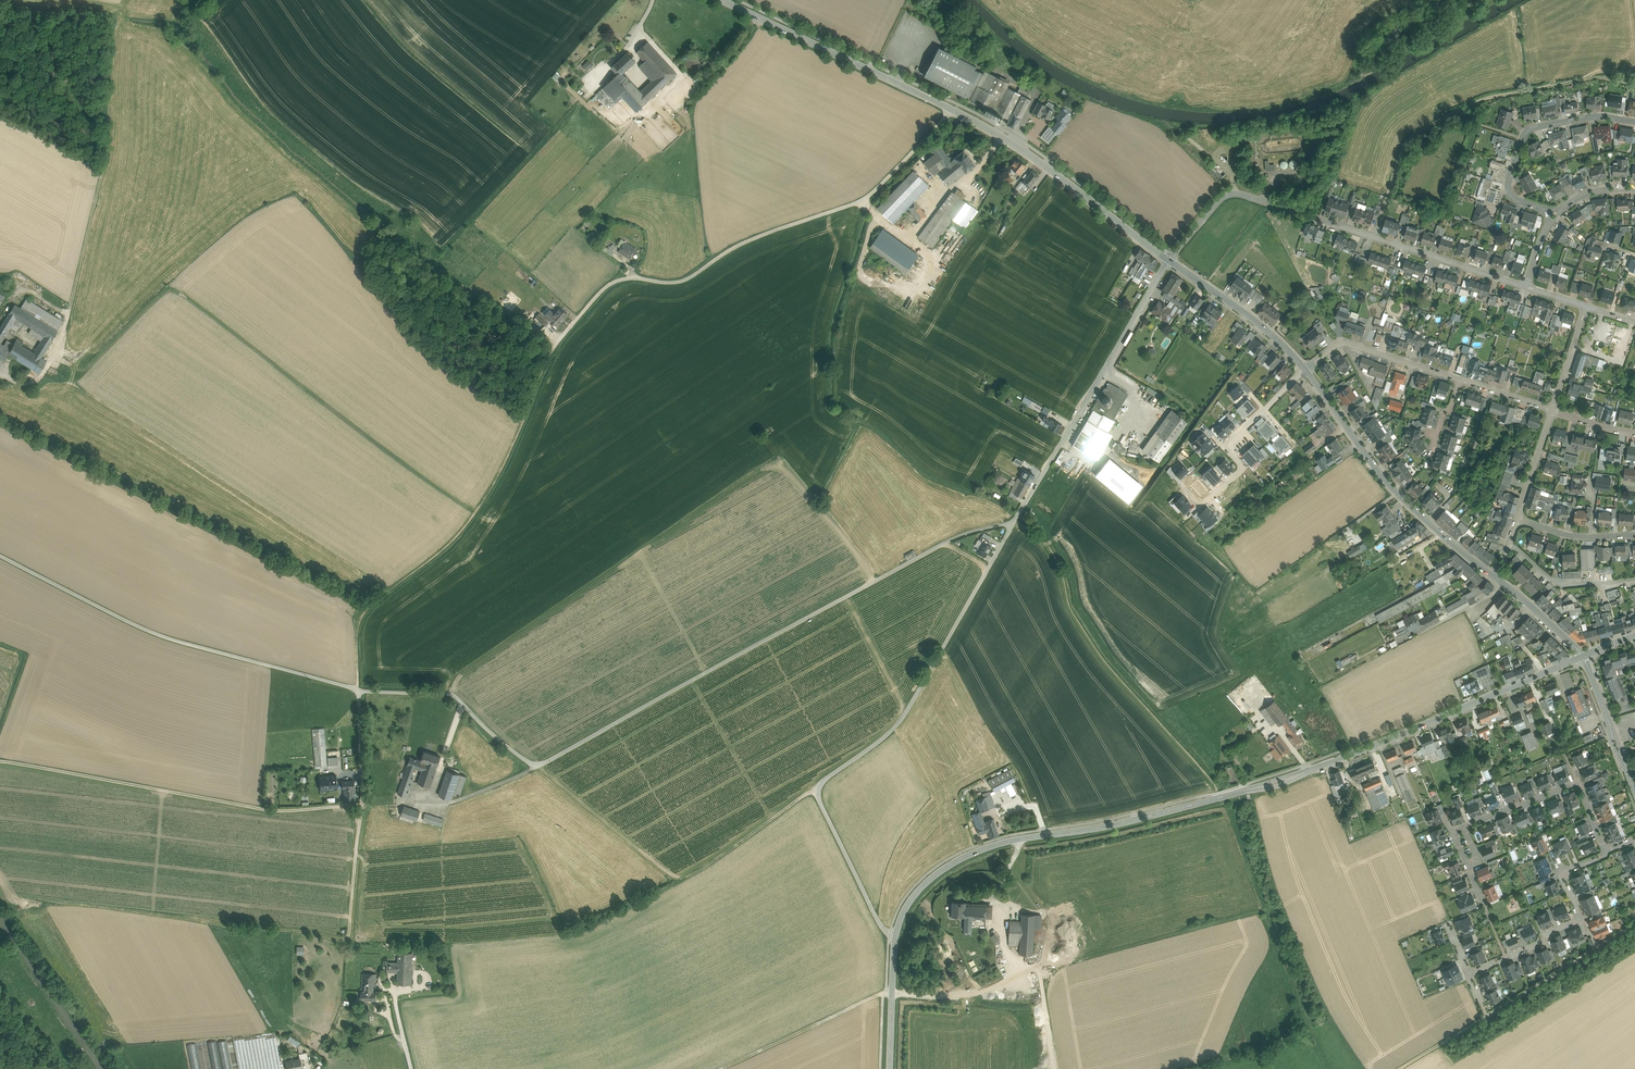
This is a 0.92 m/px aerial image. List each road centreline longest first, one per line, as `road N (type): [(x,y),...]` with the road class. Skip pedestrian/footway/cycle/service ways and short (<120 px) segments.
road 1 (unclassified): [(0,556),(181,642),(360,691),(452,695),(537,766),(949,540),(1014,522)]
road 2 (secondary): [(1585,657),(1276,783),(1123,823),(1008,841),(960,860),(918,891),(899,924),(890,1068)]
road 3 (track): [(349,939),(363,803),(360,626),(479,510),(557,343)]
road 4 (tertiary): [(721,0),(1001,136),(1168,260)]
road 5 (track): [(896,938),(878,921),(818,789),(903,720),(1014,522)]
road 6 (residential): [(1168,260),(1237,194),(1525,286)]
road 7 (track): [(1634,84),(1592,78),(1490,98),(1436,122),(1404,146),(1383,210)]
road 8 (residential): [(1014,522),(1168,260)]
road 9 (tertiary): [(1305,370),(1389,484),(1497,578)]
road 10 (residential): [(1305,370),(1342,342),(1553,411)]
road 11 (residential): [(1607,852),(1560,872),(1580,919),(1470,974)]
road 12 (residential): [(1634,122),(1594,116),(1528,130),(1509,192),(1556,213)]
road 13 (track): [(721,1068),(893,993)]
road 14 (residential): [(1209,498),(1244,468),(1224,445),(1305,370)]
road 15 (track): [(537,766),(451,803),(363,803)]
road 16 (tertiary): [(1168,260),(1258,323),(1305,370)]
road 17 (tertiary): [(1634,792),(1585,657)]
road 18 (residential): [(1509,543),(1566,587),(1634,579)]
road 19 (residential): [(1517,519),(1577,536),(1634,534)]

